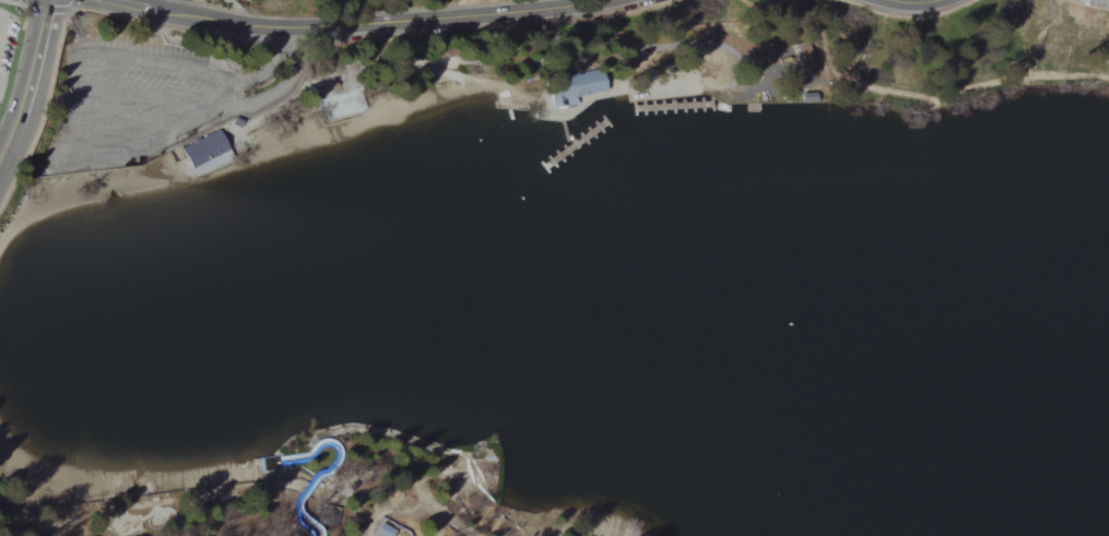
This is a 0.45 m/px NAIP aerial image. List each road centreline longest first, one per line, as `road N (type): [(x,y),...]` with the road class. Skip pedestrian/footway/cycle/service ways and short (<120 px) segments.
road 1 (residential): [(309,28),(599,0)]
road 2 (residential): [(101,0),(279,27)]
road 3 (tertiary): [(48,0),(0,152)]

